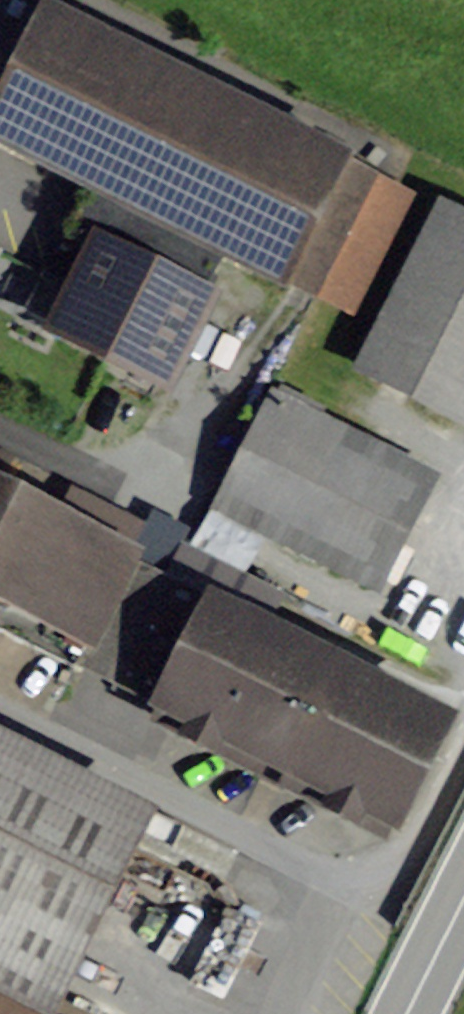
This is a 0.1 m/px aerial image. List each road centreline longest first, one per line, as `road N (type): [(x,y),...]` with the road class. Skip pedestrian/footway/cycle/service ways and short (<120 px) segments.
road 1 (secondary): [(463,896),(404,1013)]

